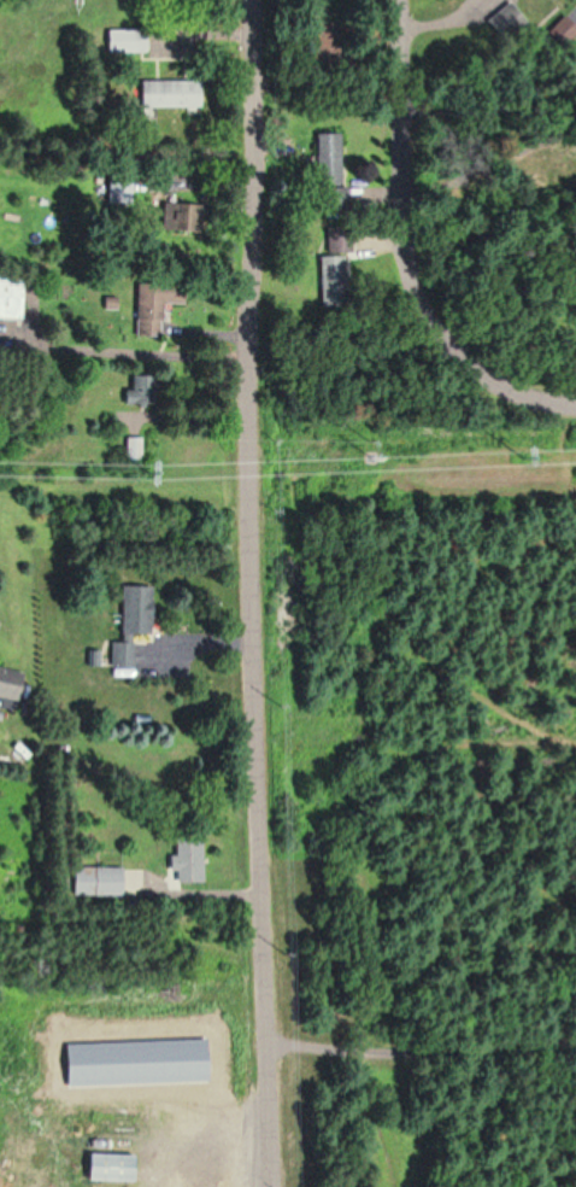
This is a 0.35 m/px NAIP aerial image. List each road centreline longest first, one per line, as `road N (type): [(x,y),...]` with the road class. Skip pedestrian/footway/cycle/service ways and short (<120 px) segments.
road 1 (residential): [(254,0),(249,461),(271,1186)]
road 2 (residential): [(416,0),(401,121),(401,215),(421,302),(466,366),(534,404),(575,408)]

